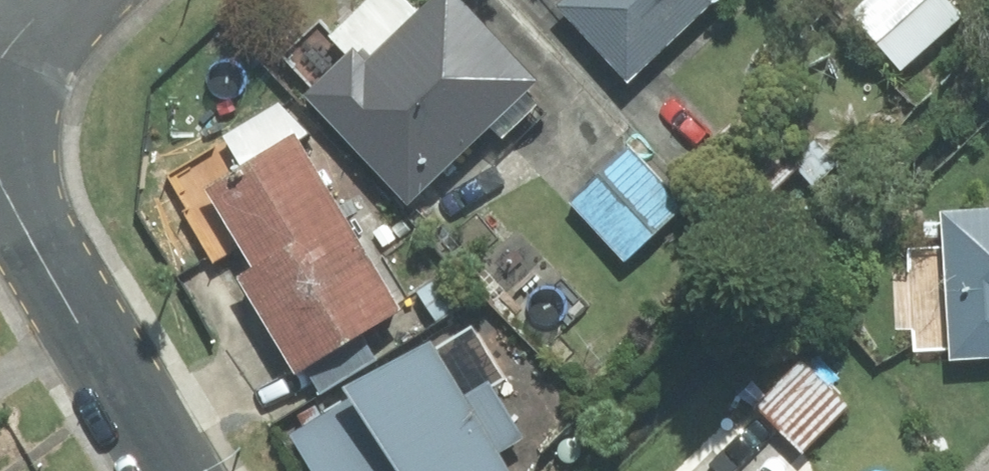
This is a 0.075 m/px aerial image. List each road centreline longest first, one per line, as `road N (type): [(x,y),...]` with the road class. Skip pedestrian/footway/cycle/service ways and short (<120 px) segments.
road 1 (residential): [(0,183),(167,470)]

